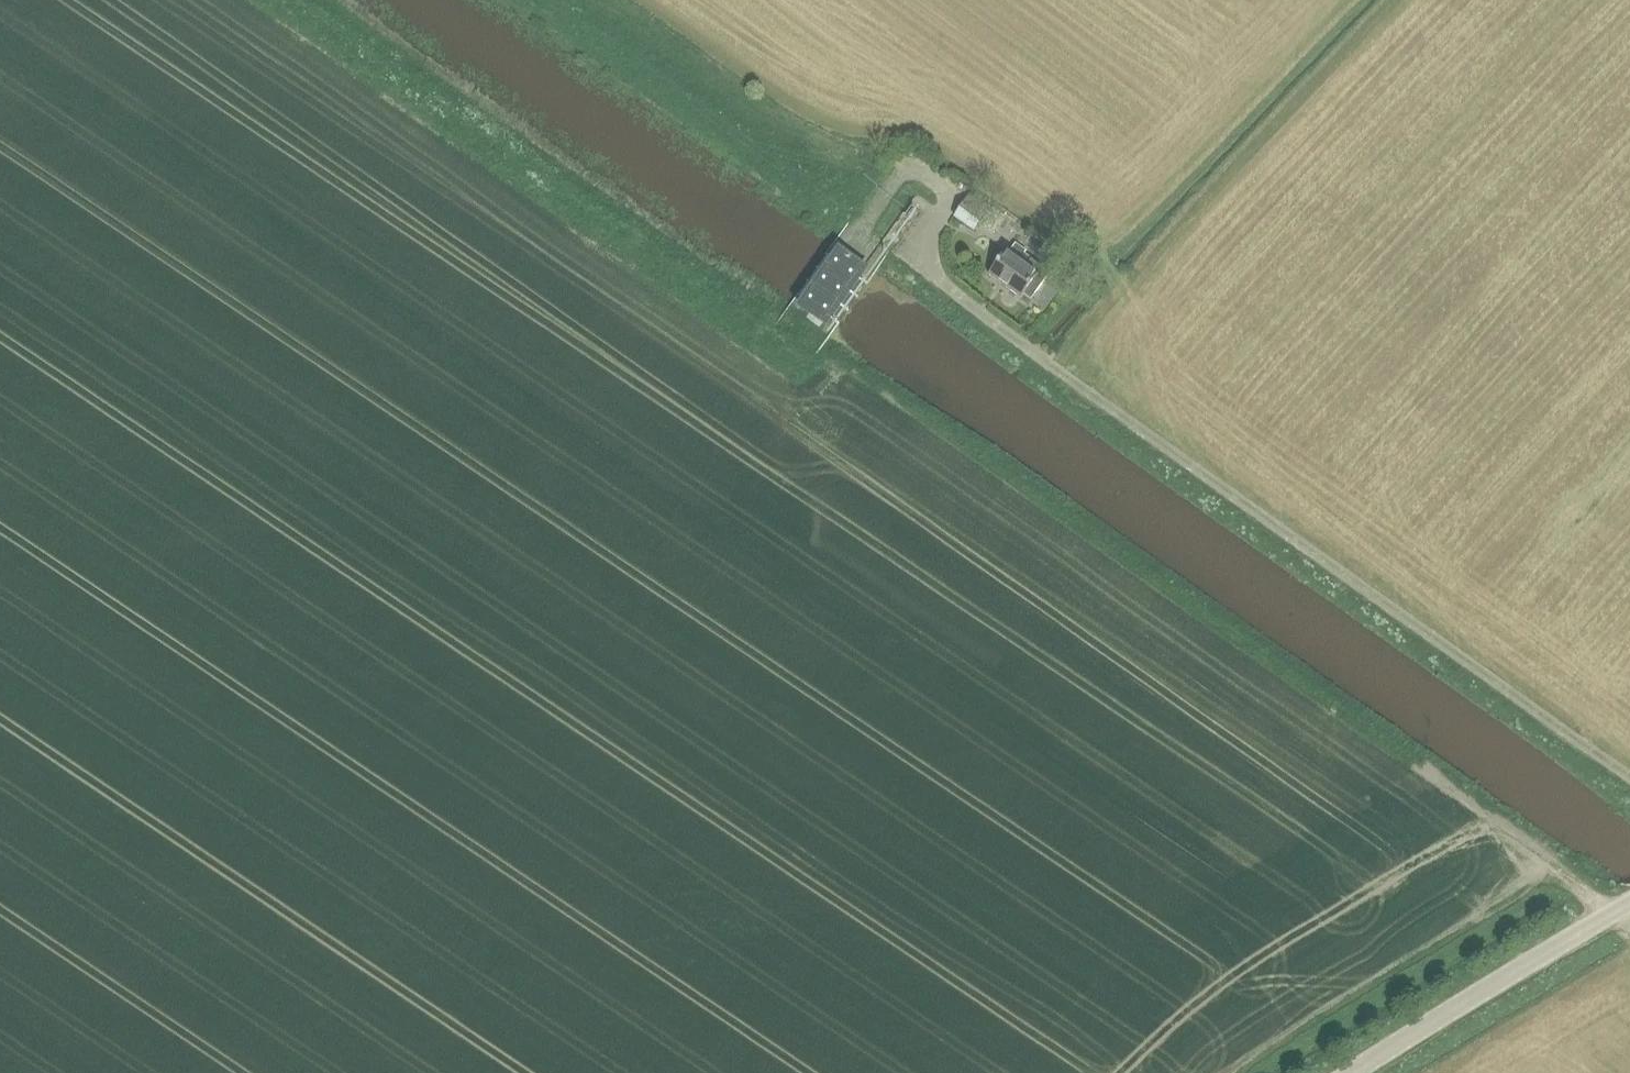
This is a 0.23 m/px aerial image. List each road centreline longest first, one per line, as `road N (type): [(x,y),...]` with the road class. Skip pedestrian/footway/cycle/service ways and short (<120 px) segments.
road 1 (tertiary): [(1354,1072),(1629,905)]

